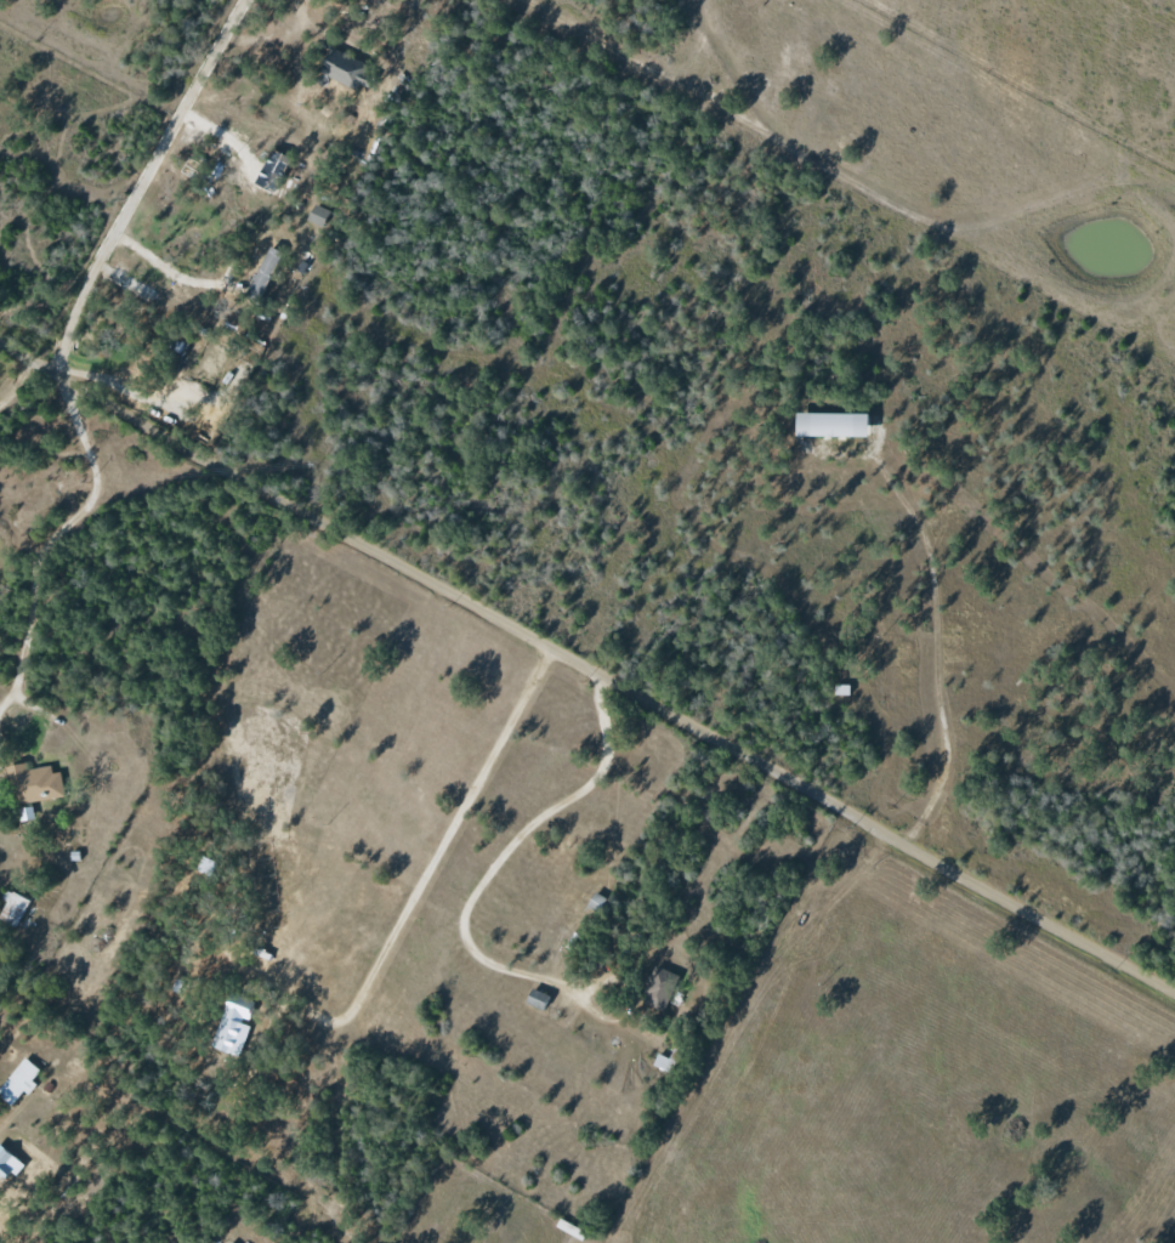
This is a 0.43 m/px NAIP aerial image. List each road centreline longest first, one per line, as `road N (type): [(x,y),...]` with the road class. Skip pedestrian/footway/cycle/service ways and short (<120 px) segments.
road 1 (residential): [(1174,998),(0,347)]

